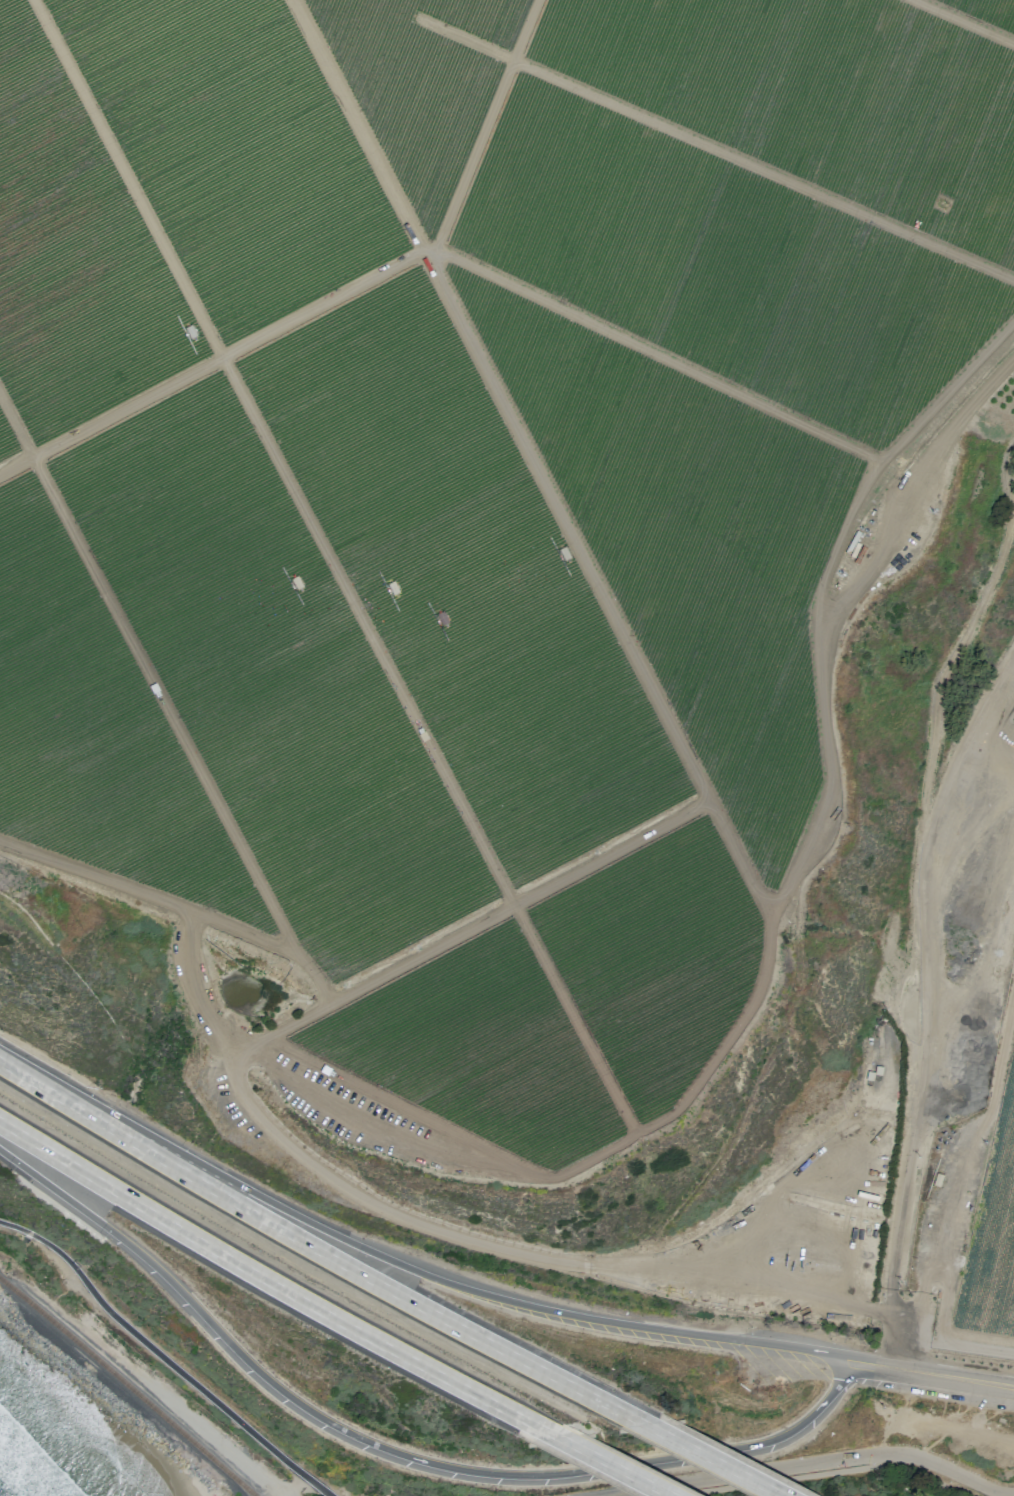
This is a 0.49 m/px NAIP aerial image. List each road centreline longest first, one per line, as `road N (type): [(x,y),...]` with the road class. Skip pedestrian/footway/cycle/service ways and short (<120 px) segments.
road 1 (track): [(708,800),(248,1044),(231,1074),(245,1103),(324,1174),(420,1226),(568,1264),(754,1280),(895,1317),(926,1291),(946,1241),(986,1121),(1013,984)]
road 2 (track): [(192,910),(191,961),(219,1037),(423,1147),(548,1177),(666,1118),(759,991),(771,918),(829,780),(817,602),(833,549),(879,462),(1013,319)]
road 3 (track): [(634,1133),(33,0)]
road 4 (track): [(771,918),(293,0)]
road 5 (motorway): [(0,1150),(143,1256),(279,1386),(322,1417),(411,1458),(459,1470),(553,1475),(759,1443),(800,1423),(853,1363)]
road 6 (motorway): [(853,1363),(819,1350),(541,1308),(451,1285),(113,1129)]
road 7 (residential): [(1013,686),(930,834),(922,868),(928,1011),(895,1288),(895,1368)]
road 8 (track): [(0,395),(295,952),(333,1002)]
road 9 (track): [(1013,280),(406,12)]
road 10 (motorway): [(0,1121),(547,1433)]
road 11 (motorway): [(607,1404),(113,1129)]
road 12 (track): [(879,462),(424,249)]
road 13 (track): [(0,475),(424,249)]
road 14 (track): [(930,834),(922,814),(941,676),(999,566),(1011,518),(1006,459),(1013,444)]
road 15 (track): [(819,662),(834,614),(938,448),(1013,355)]
road 16 (track): [(295,952),(0,838)]
road 17 (track): [(265,1036),(543,1177)]
road 18 (track): [(434,251),(537,0)]
road 19 (motorway): [(783,1495),(607,1404)]
road 20 (track): [(1013,1353),(948,1343),(941,1326),(949,1286),(936,1267)]
road 21 (motorway): [(547,1433),(667,1495)]
road 22 (motorway): [(113,1129),(0,1063)]
road 23 (primary): [(895,1368),(1013,1388)]

